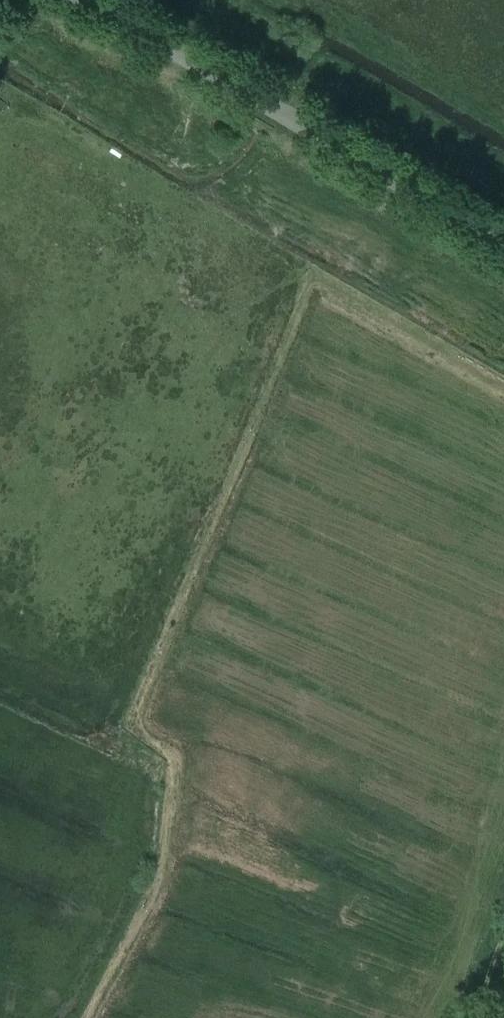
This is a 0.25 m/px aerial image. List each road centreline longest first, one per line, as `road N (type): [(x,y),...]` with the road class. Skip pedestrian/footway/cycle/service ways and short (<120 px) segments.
road 1 (unclassified): [(503,245),(86,0)]

